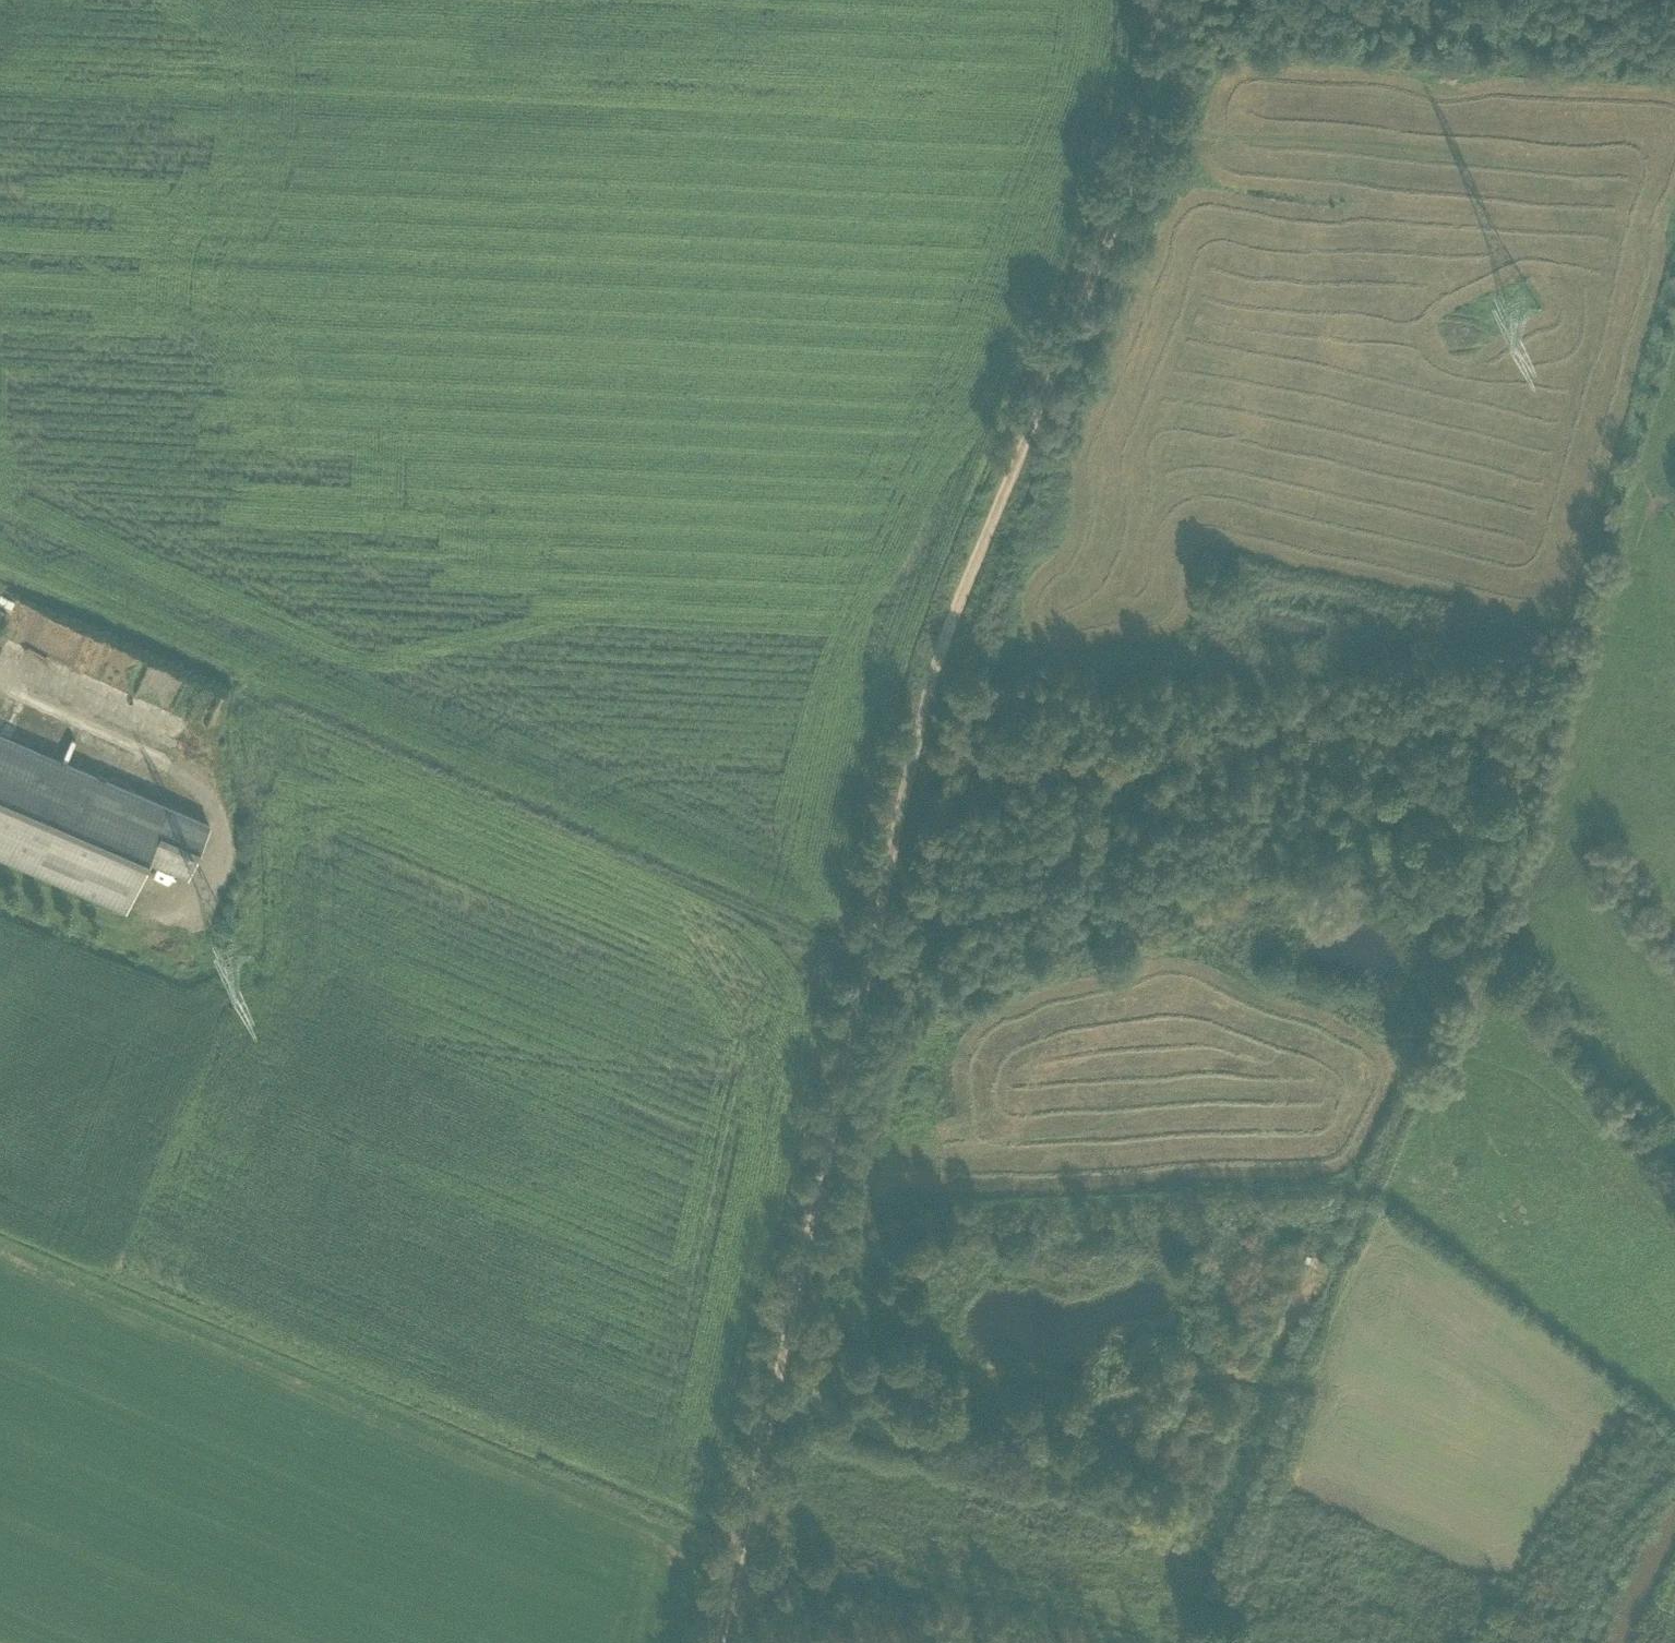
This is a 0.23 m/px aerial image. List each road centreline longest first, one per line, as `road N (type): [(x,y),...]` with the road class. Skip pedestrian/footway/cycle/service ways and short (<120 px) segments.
road 1 (track): [(1150,135),(939,661),(826,1168)]
road 2 (track): [(826,1168),(722,1642)]
road 3 (track): [(1170,0),(1166,78),(1150,135)]

